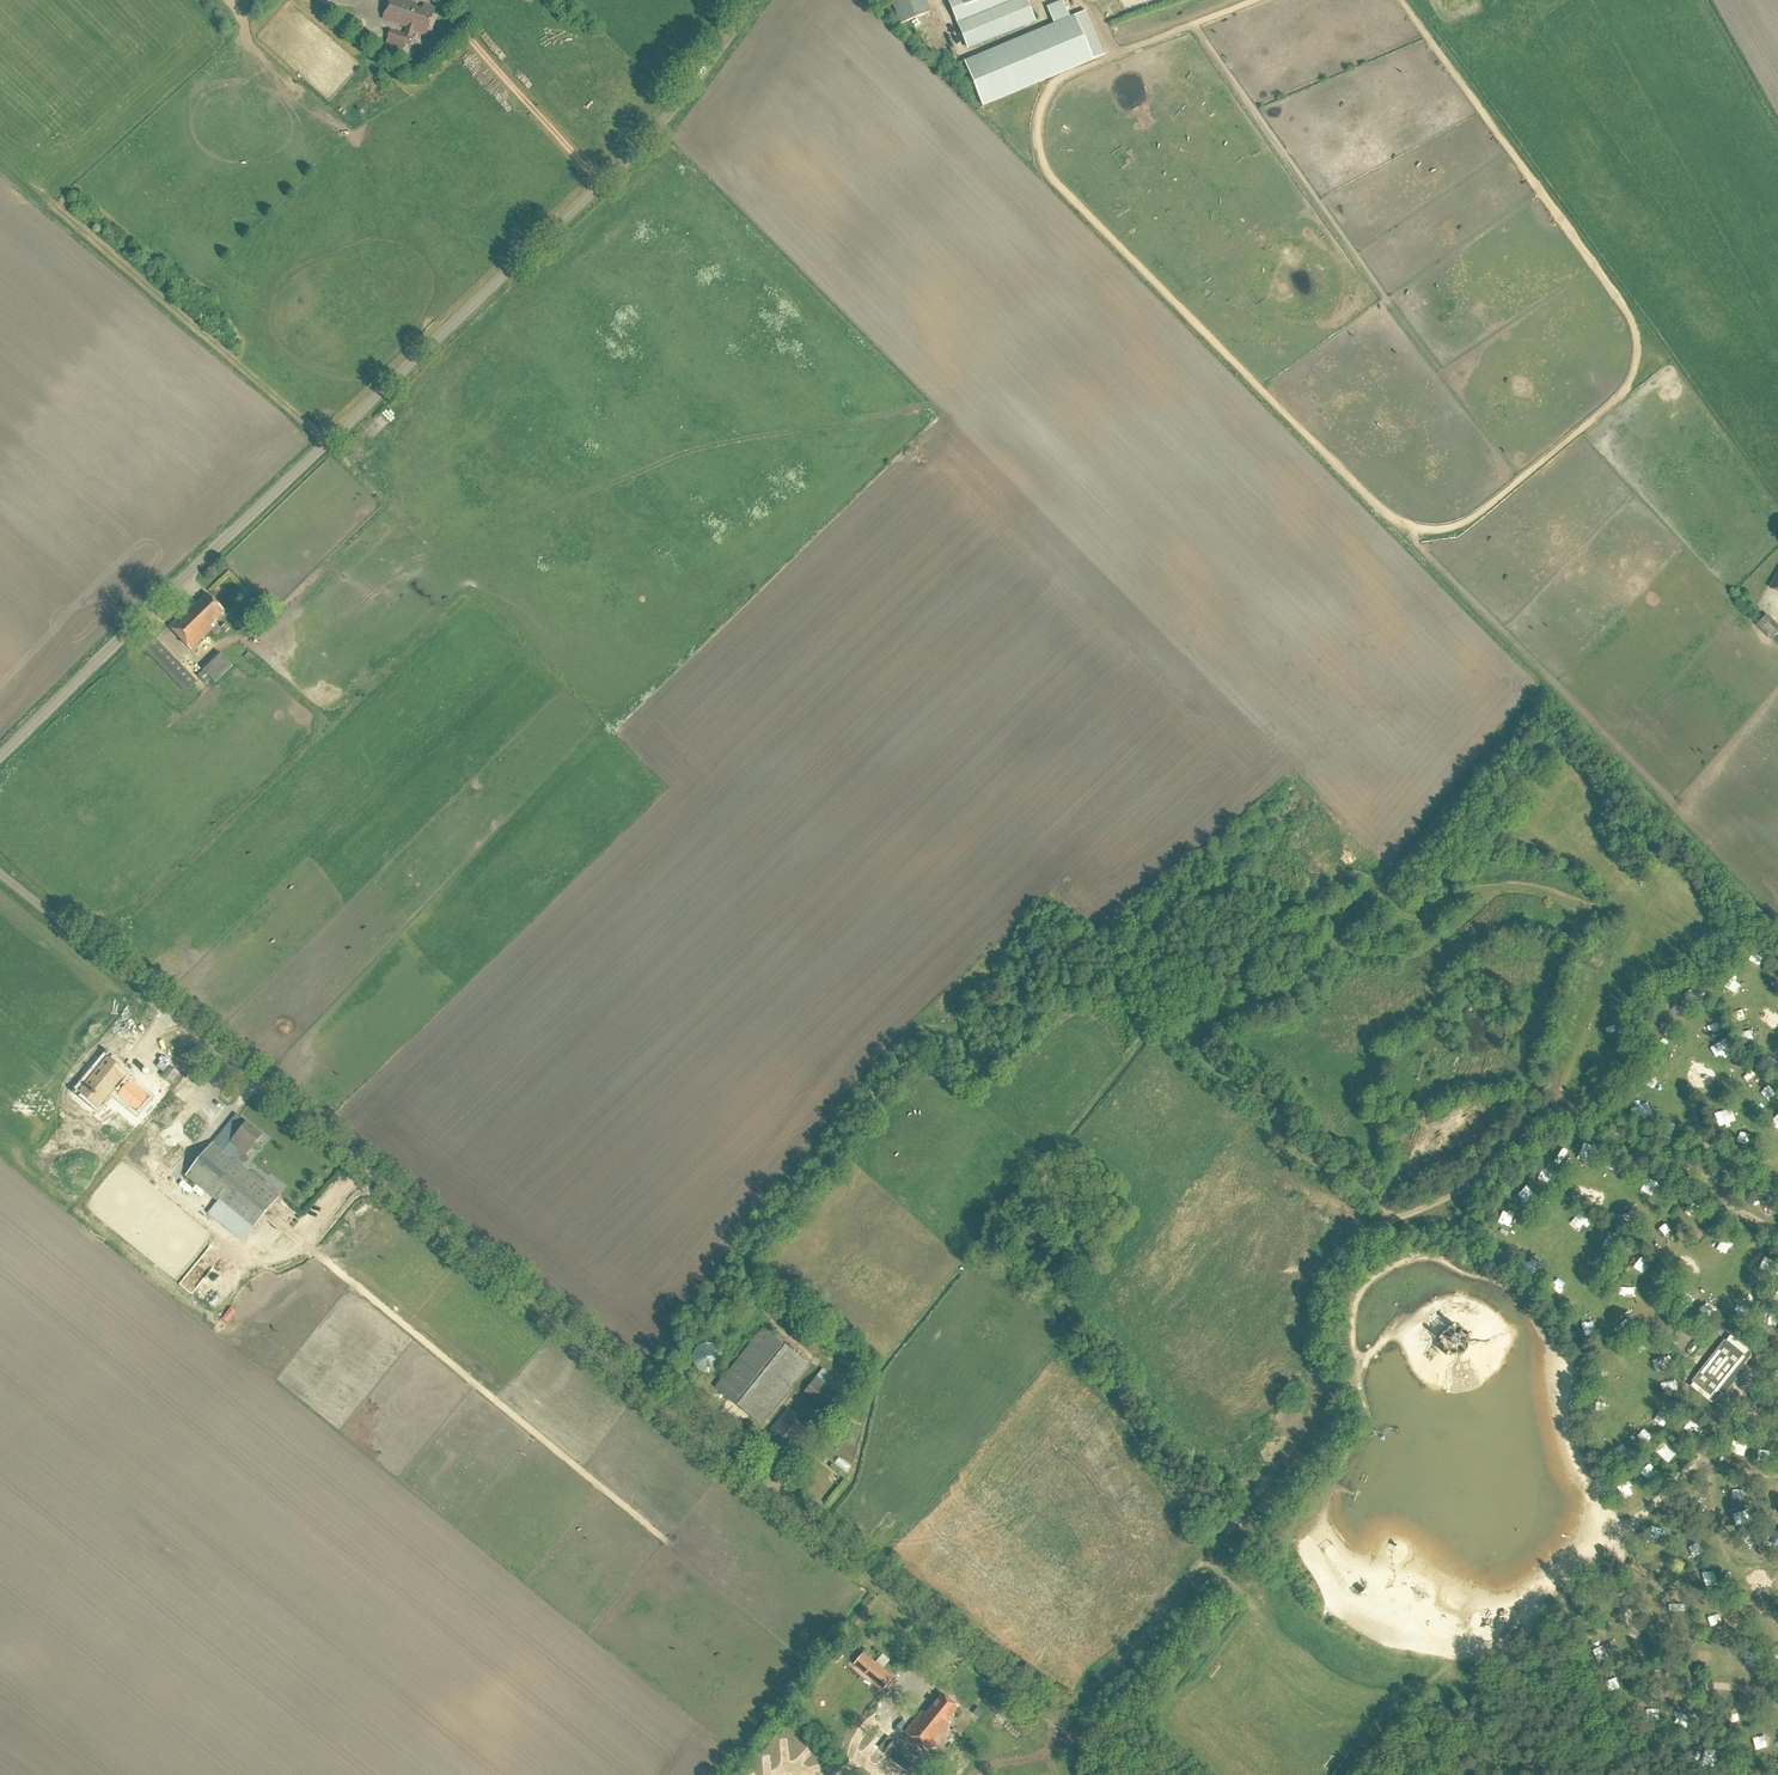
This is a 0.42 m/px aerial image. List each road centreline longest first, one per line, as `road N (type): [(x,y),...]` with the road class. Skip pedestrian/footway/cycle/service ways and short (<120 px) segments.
road 1 (unclassified): [(1117,1774),(0,875)]
road 2 (tertiary): [(0,757),(649,135),(755,0)]
road 3 (track): [(1053,1723),(1119,1663),(1313,1418),(1309,1327),(1325,1268),(1366,1231),(1464,1186),(1529,1124),(1575,1115)]
road 4 (track): [(327,443),(54,205)]
road 5 (track): [(599,184),(433,0)]

